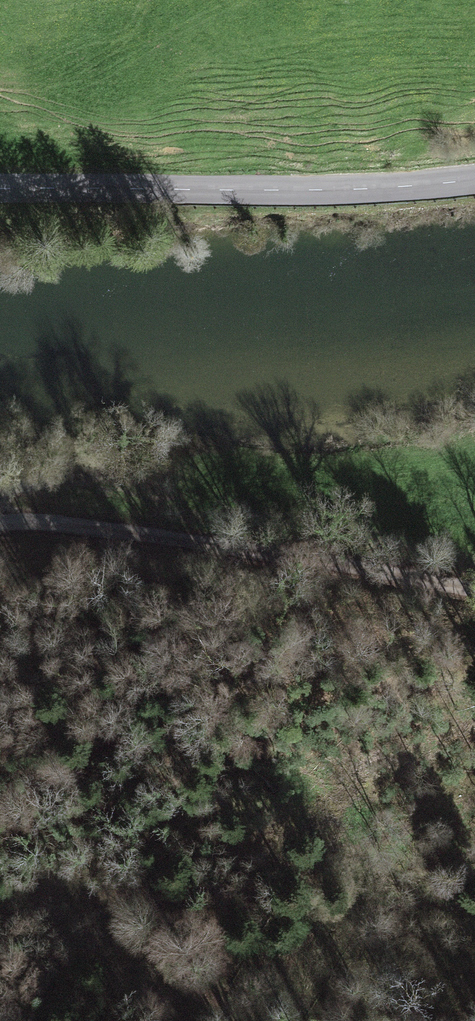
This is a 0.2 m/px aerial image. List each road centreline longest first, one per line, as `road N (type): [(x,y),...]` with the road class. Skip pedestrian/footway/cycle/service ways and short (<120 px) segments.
road 1 (unclassified): [(0,506),(114,497),(298,511),(357,526),(474,580)]
road 2 (secondary): [(474,181),(0,190)]
road 3 (track): [(474,897),(179,879)]

